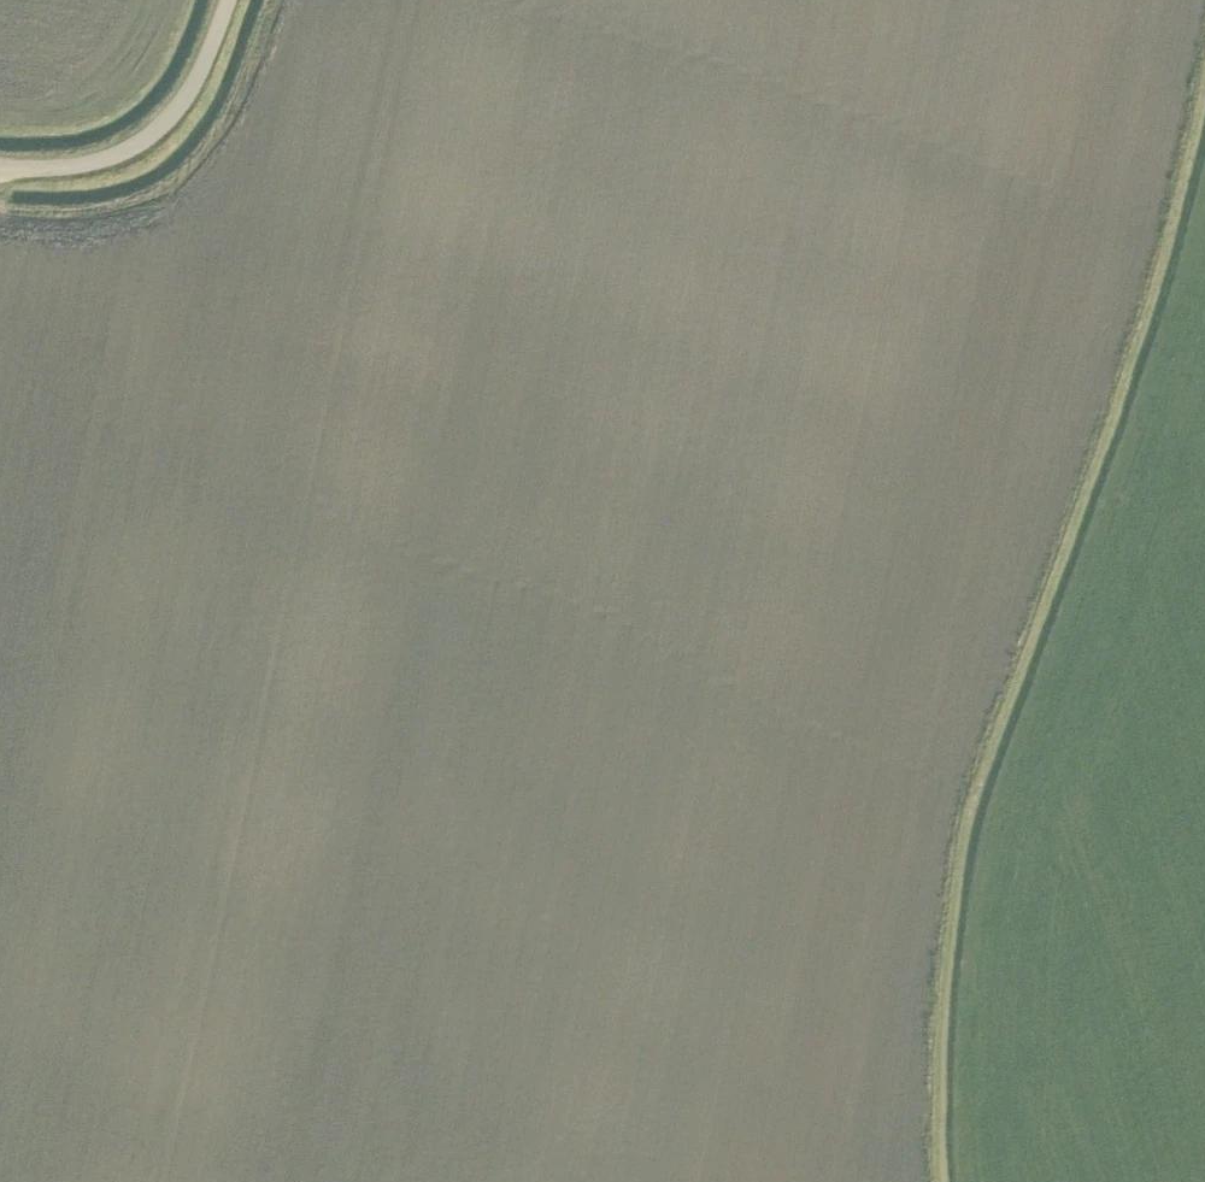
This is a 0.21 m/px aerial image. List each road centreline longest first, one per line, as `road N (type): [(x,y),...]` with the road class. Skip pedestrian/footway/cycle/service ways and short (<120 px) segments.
road 1 (tertiary): [(0,165),(68,166),(145,137),(197,71),(226,0)]

